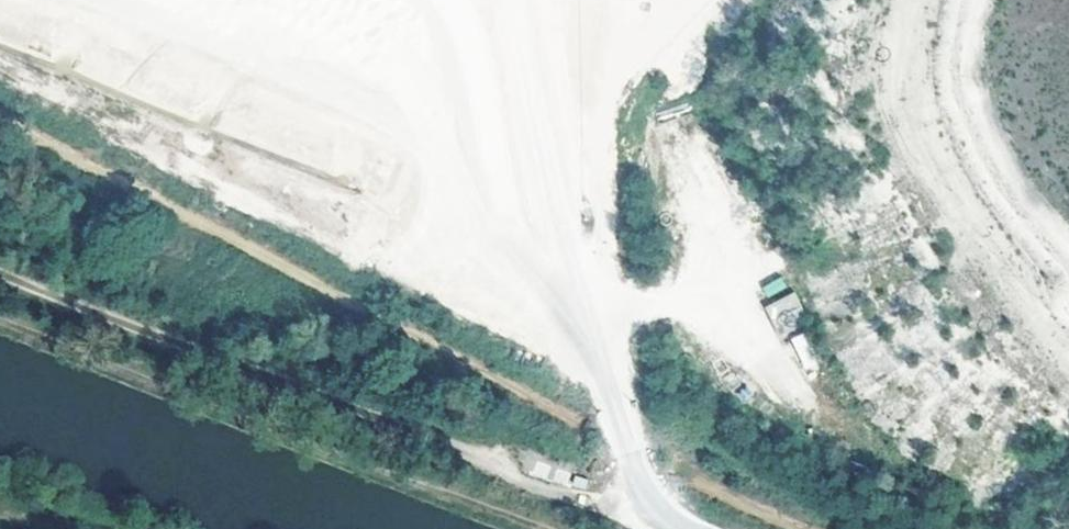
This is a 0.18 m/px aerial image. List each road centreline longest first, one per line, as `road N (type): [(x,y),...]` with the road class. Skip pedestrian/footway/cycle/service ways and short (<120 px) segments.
road 1 (track): [(628,452),(543,129),(637,0)]
road 2 (track): [(0,318),(452,496)]
road 3 (track): [(403,428),(461,445),(506,478),(656,515)]
road 4 (track): [(543,129),(313,0)]

